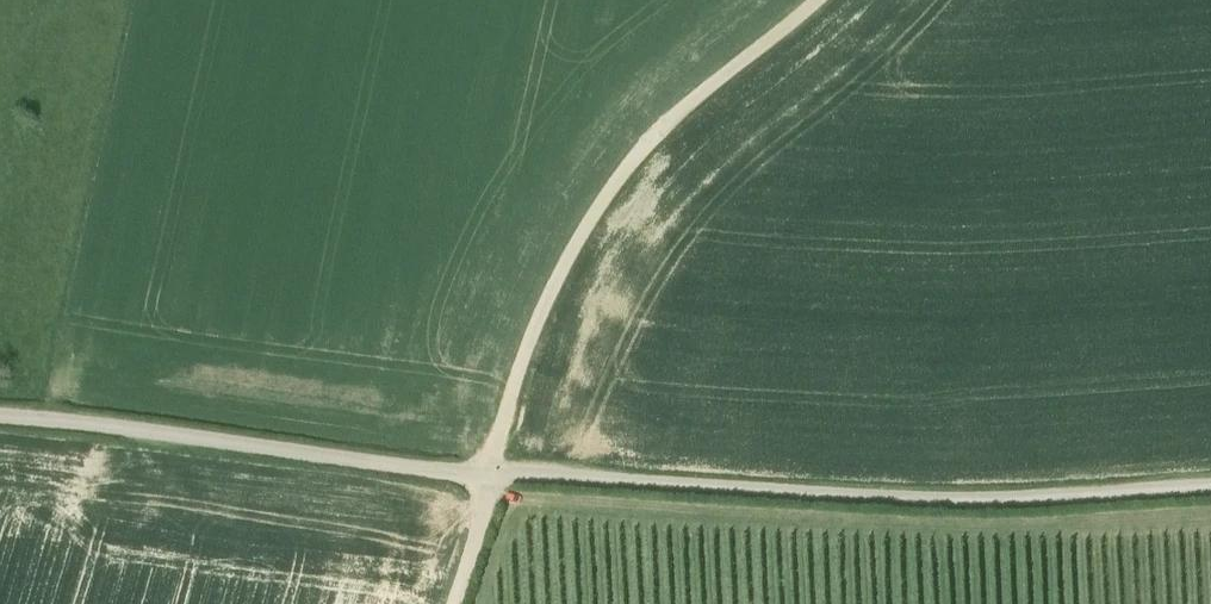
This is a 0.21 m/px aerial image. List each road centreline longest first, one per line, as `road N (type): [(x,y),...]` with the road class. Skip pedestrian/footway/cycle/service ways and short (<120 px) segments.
road 1 (unclassified): [(488,474),(936,499),(1210,485)]
road 2 (track): [(816,0),(690,103),(601,203),(540,319),(488,474)]
road 3 (unclassified): [(488,474),(0,415)]
road 4 (track): [(453,603),(488,474)]

